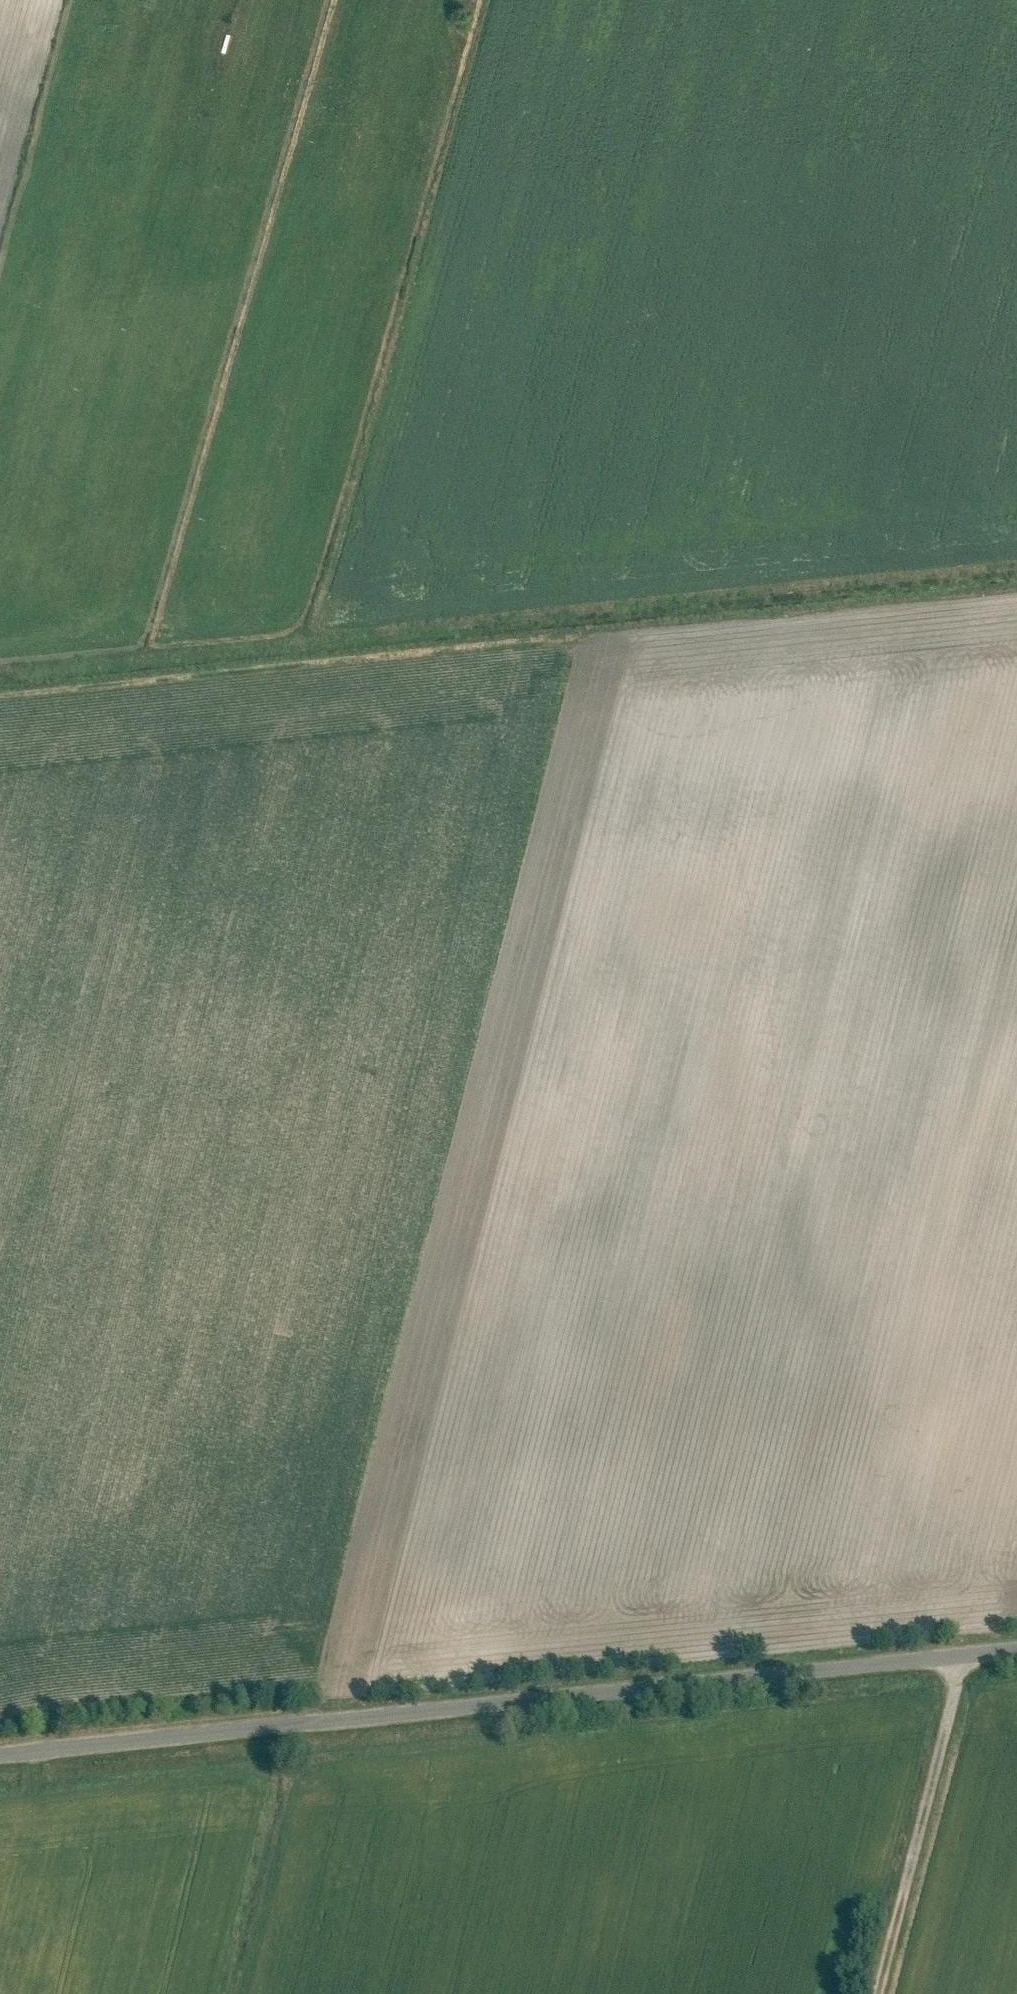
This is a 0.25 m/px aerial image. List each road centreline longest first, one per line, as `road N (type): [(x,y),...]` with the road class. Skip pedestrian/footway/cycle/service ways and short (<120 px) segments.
road 1 (residential): [(0,1752),(1016,1648)]

